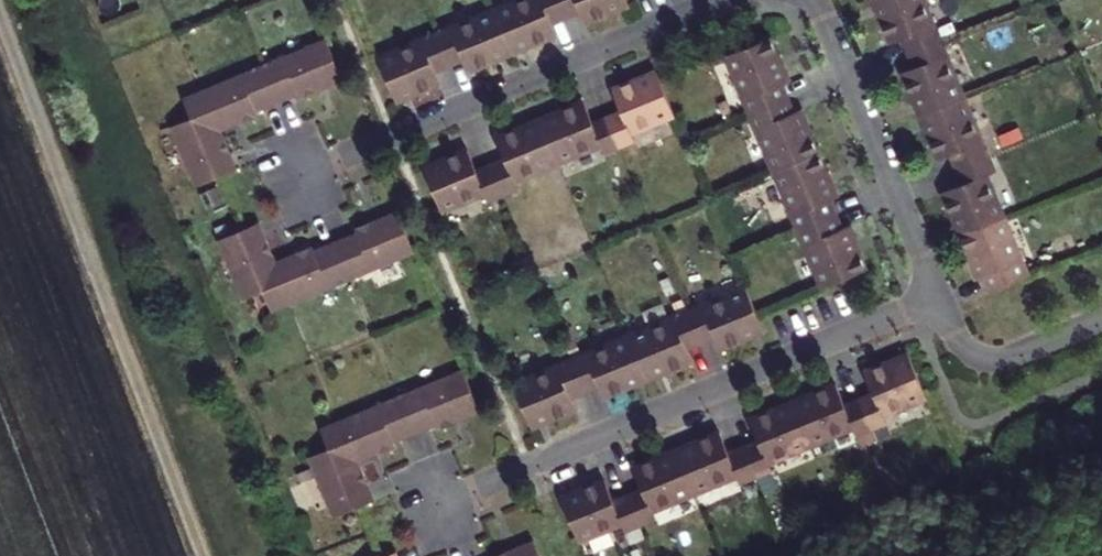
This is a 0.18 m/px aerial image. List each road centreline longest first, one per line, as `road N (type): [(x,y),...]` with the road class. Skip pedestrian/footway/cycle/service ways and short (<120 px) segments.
road 1 (track): [(0,20),(204,555)]
road 2 (residential): [(941,296),(425,510)]
road 3 (residential): [(299,177),(717,0)]
road 4 (residential): [(816,0),(941,296)]
road 5 (residential): [(941,296),(968,347),(994,357),(1101,317)]

